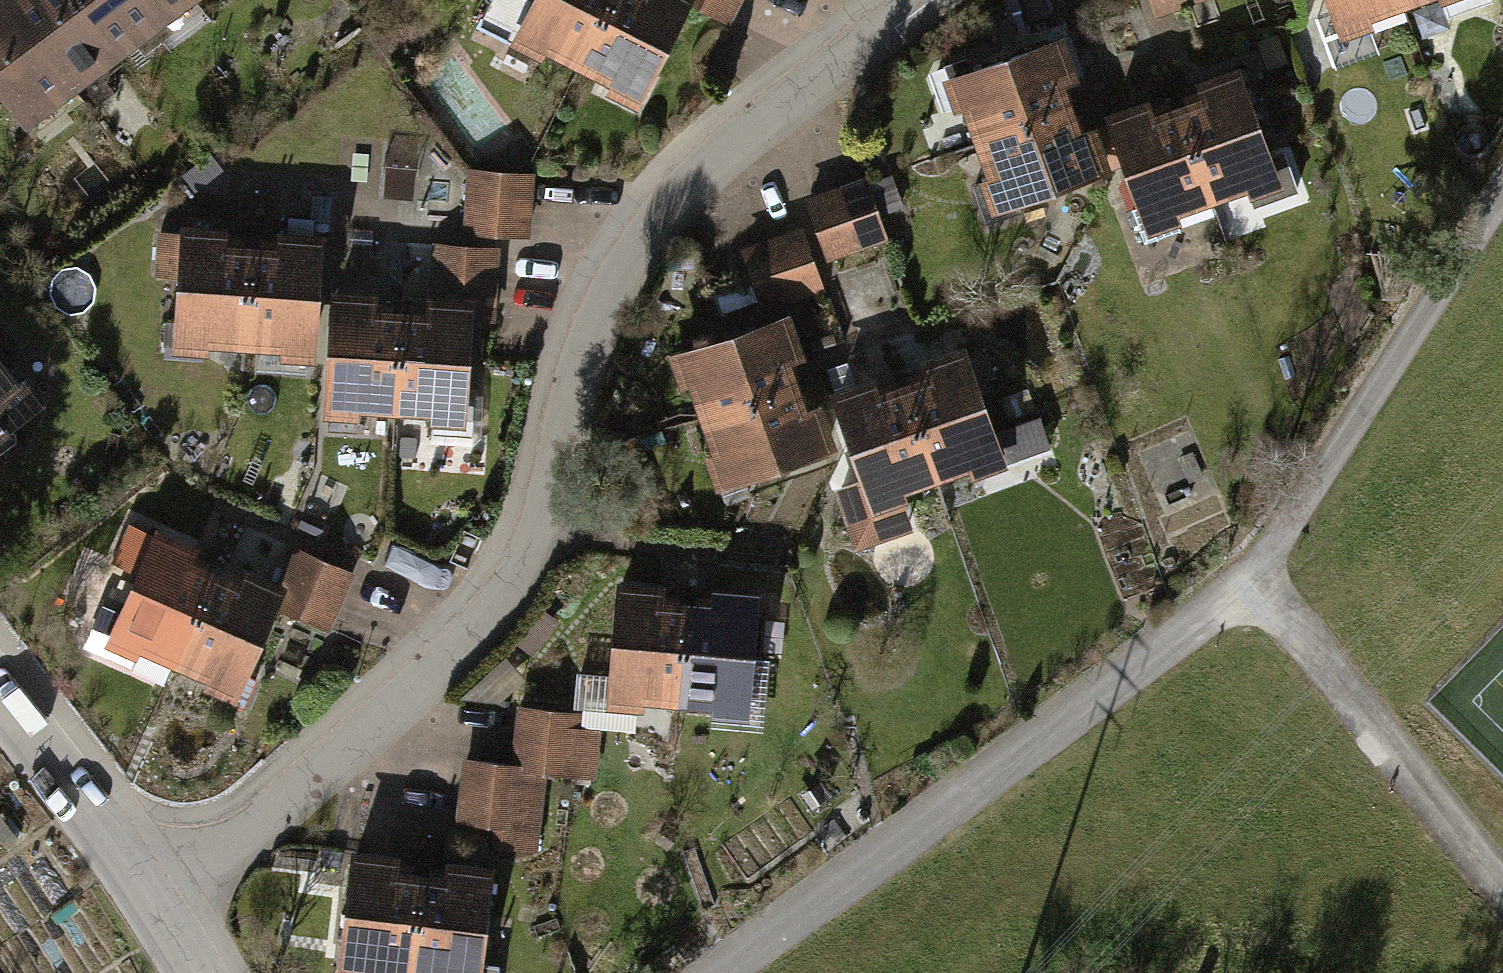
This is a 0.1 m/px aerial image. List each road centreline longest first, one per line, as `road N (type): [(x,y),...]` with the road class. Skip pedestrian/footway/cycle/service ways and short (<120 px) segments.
road 1 (residential): [(150,880),(485,624),(632,262),(763,112),(929,0)]
road 2 (residential): [(726,972),(1259,583),(1502,897)]
road 3 (track): [(1502,209),(1259,583)]
road 4 (residential): [(0,689),(150,880)]

